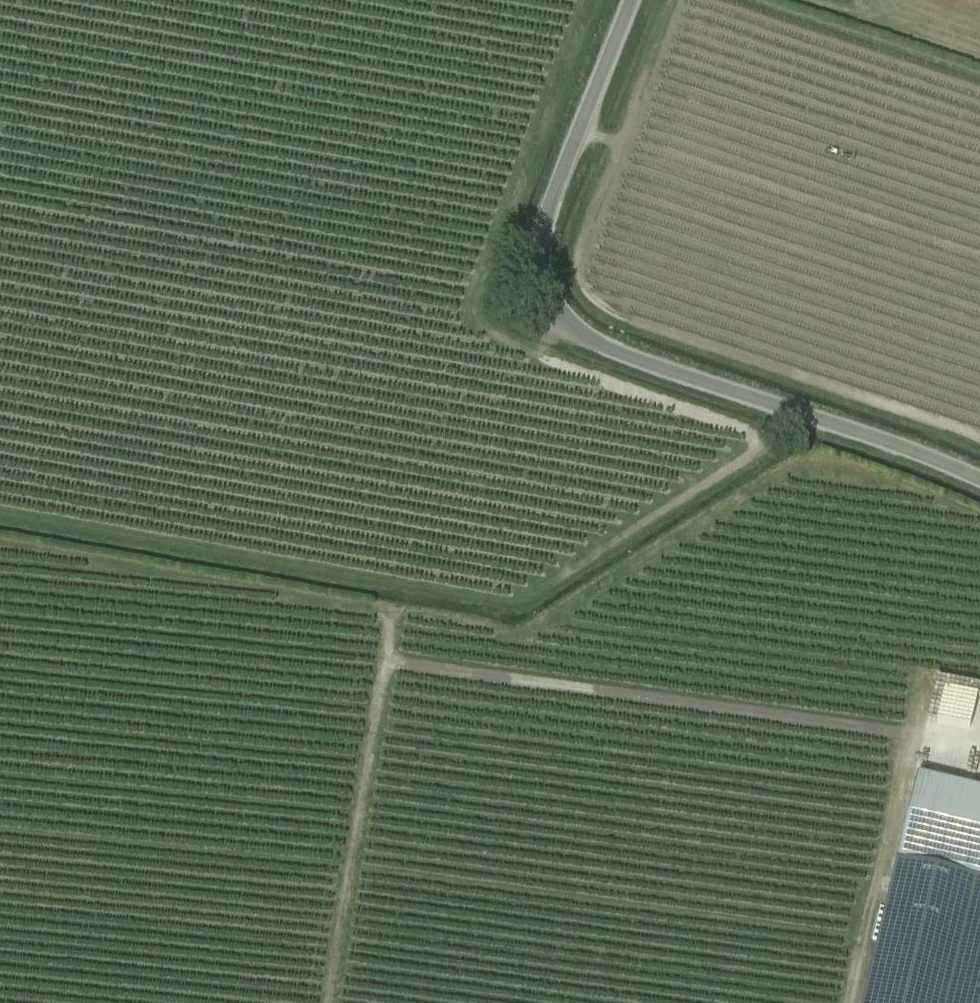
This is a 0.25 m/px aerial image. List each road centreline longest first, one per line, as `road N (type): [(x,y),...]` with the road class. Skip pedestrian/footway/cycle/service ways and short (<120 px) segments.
road 1 (unclassified): [(979,479),(618,352),(581,337),(559,315),(541,276),(546,219),(631,0)]
road 2 (track): [(324,1002),(367,740)]

